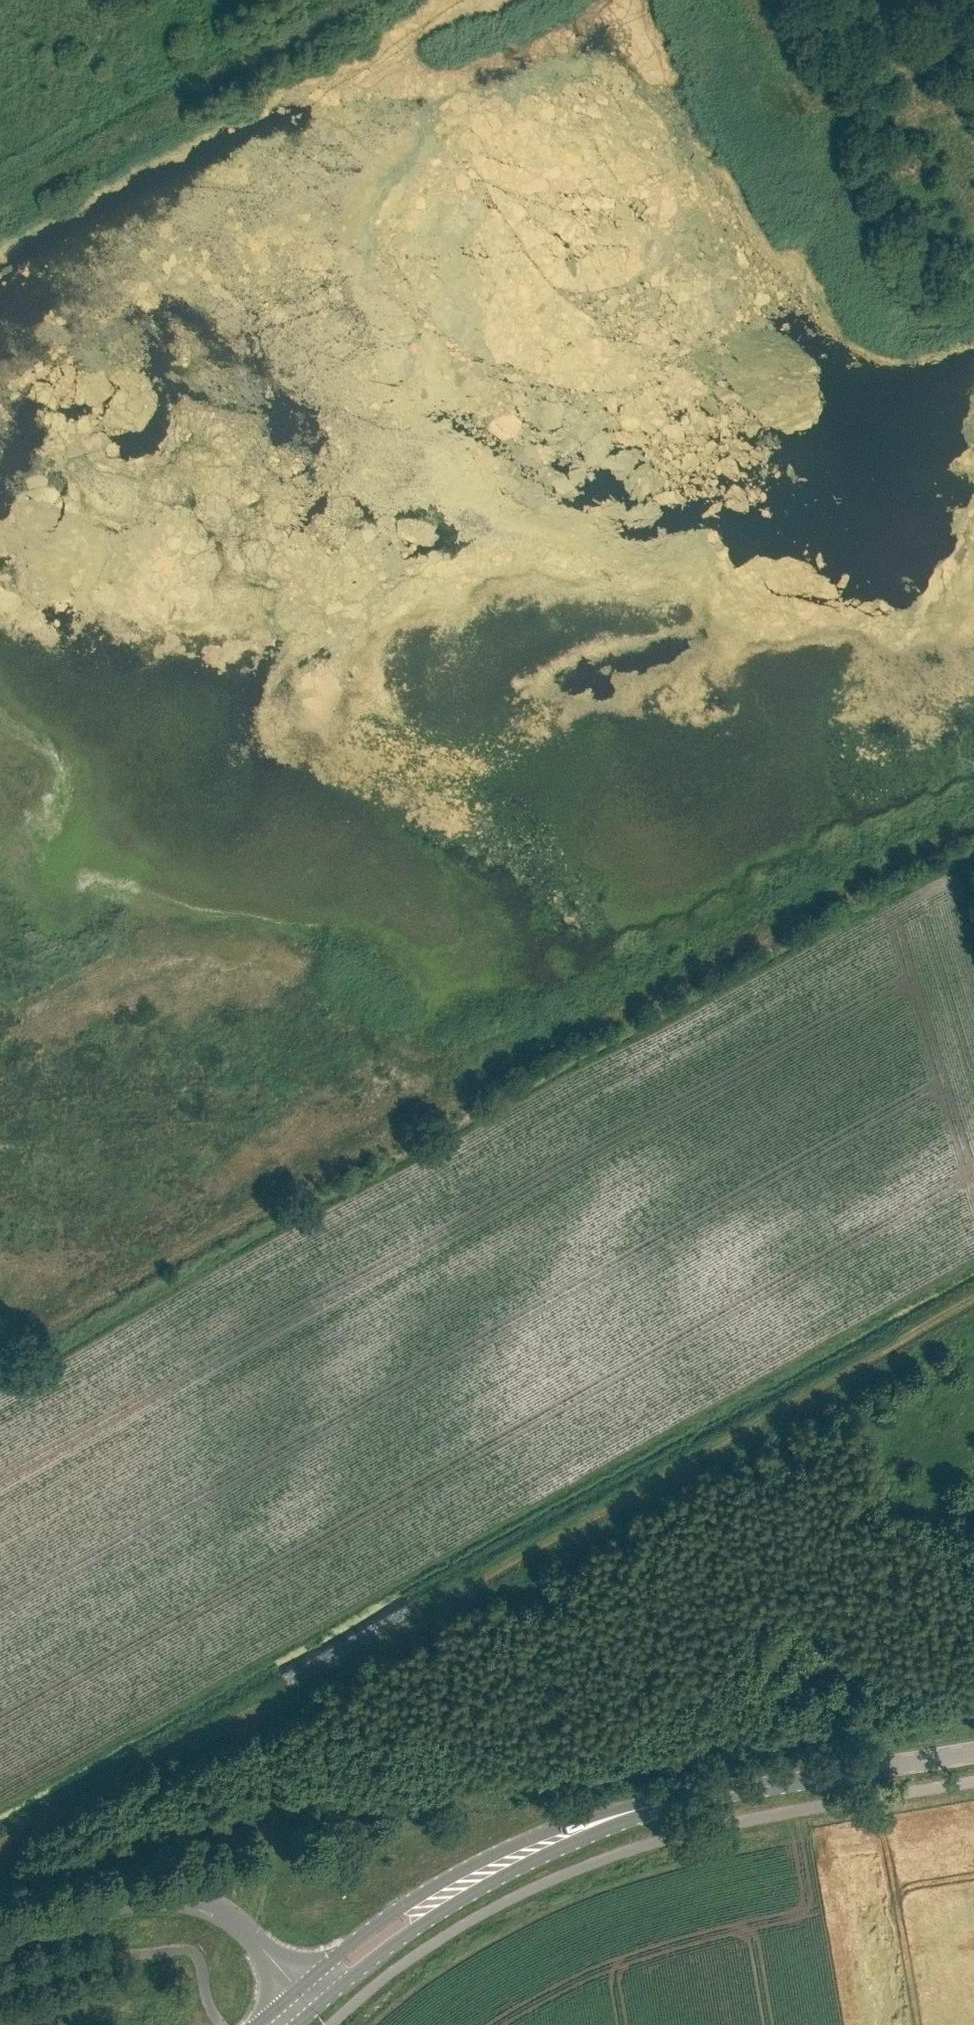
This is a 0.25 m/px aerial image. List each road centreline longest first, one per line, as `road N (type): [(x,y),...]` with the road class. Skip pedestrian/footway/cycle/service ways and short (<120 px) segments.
road 1 (secondary): [(305,1997),(497,1862),(568,1828),(671,1795),(973,1748)]
road 2 (residential): [(0,1927),(147,1896),(206,1902),(240,1922),(305,1997)]

